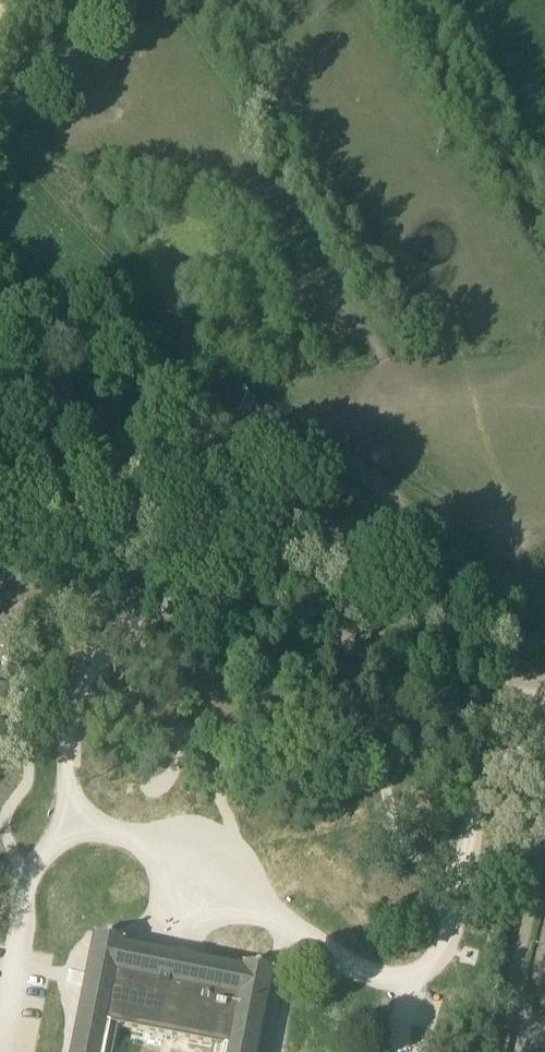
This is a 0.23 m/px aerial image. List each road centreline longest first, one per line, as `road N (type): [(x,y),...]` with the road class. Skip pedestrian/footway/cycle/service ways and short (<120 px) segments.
road 1 (unclassified): [(541,683),(0,573)]
road 2 (residential): [(403,1051),(408,981),(432,964),(448,937),(478,804),(509,763),(541,683)]

